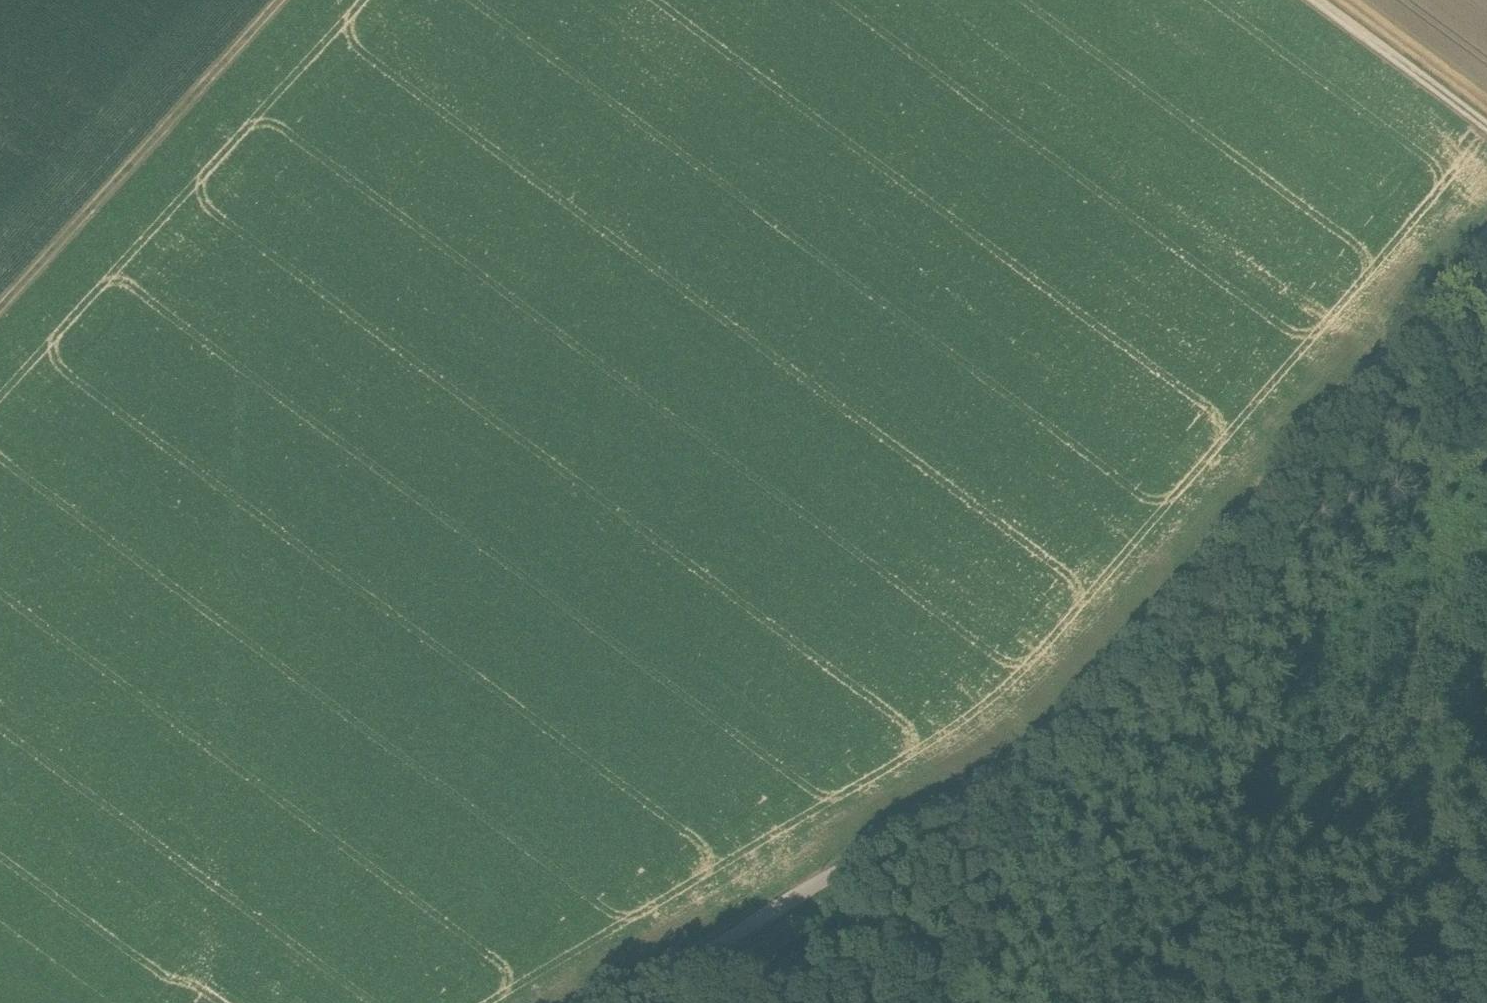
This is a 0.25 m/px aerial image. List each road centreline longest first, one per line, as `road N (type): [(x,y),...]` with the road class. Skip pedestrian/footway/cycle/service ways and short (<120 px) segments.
road 1 (unclassified): [(682,1002),(1051,758),(1486,245)]
road 2 (track): [(281,0),(0,308)]
road 3 (track): [(1486,128),(1313,0)]

